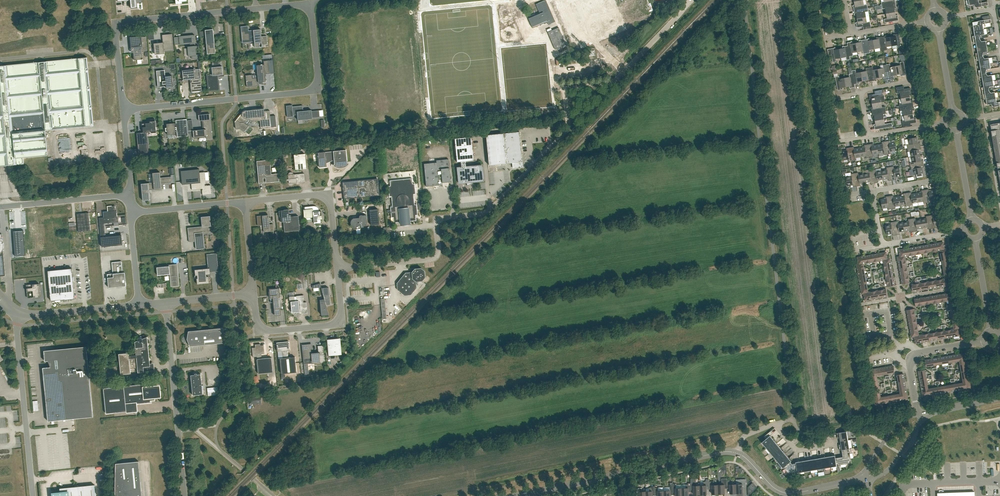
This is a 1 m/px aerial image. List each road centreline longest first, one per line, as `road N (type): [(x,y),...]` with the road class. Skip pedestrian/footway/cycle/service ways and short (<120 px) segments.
road 1 (unclassified): [(338,268),(437,256),(437,221),(485,214),(566,131),(567,87),(613,81),(691,0)]
road 2 (residential): [(793,419),(747,0)]
road 3 (residential): [(310,7),(319,90),(124,109)]
road 4 (residential): [(124,109),(115,29),(122,22),(310,7)]
road 5 (tertiary): [(519,495),(738,453)]
road 6 (unclassified): [(166,302),(184,495)]
road 7 (unclassified): [(33,495),(19,313)]
road 8 (unclassified): [(338,268),(337,325),(260,332),(254,294)]
road 9 (residential): [(246,202),(327,197),(338,268)]
road 10 (tertiary): [(738,453),(783,493),(859,480)]
road 11 (residential): [(0,207),(131,194)]
road 12 (unclassified): [(139,305),(19,313)]

